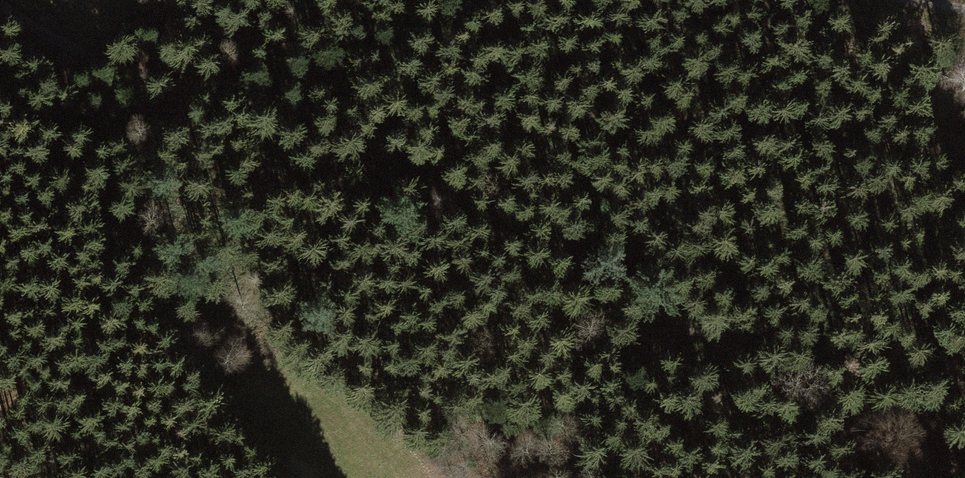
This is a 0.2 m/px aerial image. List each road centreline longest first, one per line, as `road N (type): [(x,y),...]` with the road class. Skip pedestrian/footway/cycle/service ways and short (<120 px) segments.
road 1 (track): [(0,10),(85,55),(307,136),(709,340),(857,426),(929,477)]
road 2 (track): [(15,23),(236,382)]

